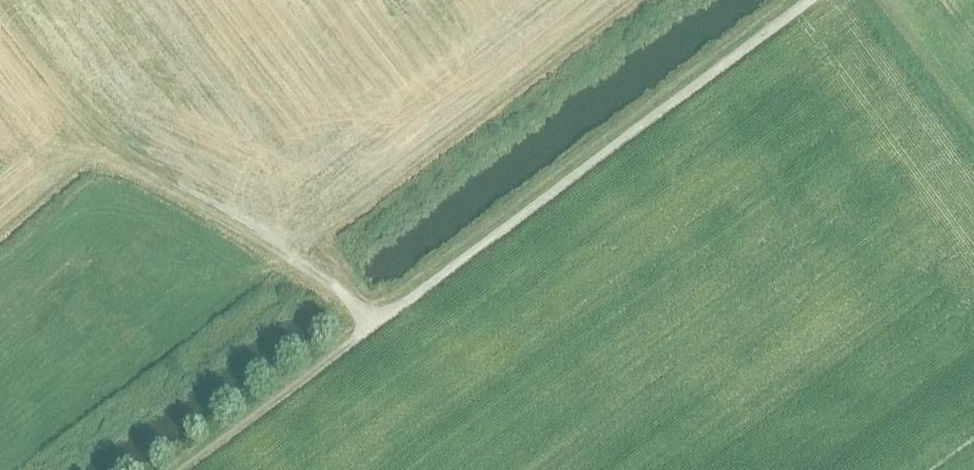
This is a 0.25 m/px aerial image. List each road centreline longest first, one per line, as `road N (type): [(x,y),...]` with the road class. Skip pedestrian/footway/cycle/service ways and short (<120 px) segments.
road 1 (track): [(809,0),(375,324)]
road 2 (track): [(104,160),(304,262),(375,324)]
road 3 (track): [(184,469),(375,324)]

